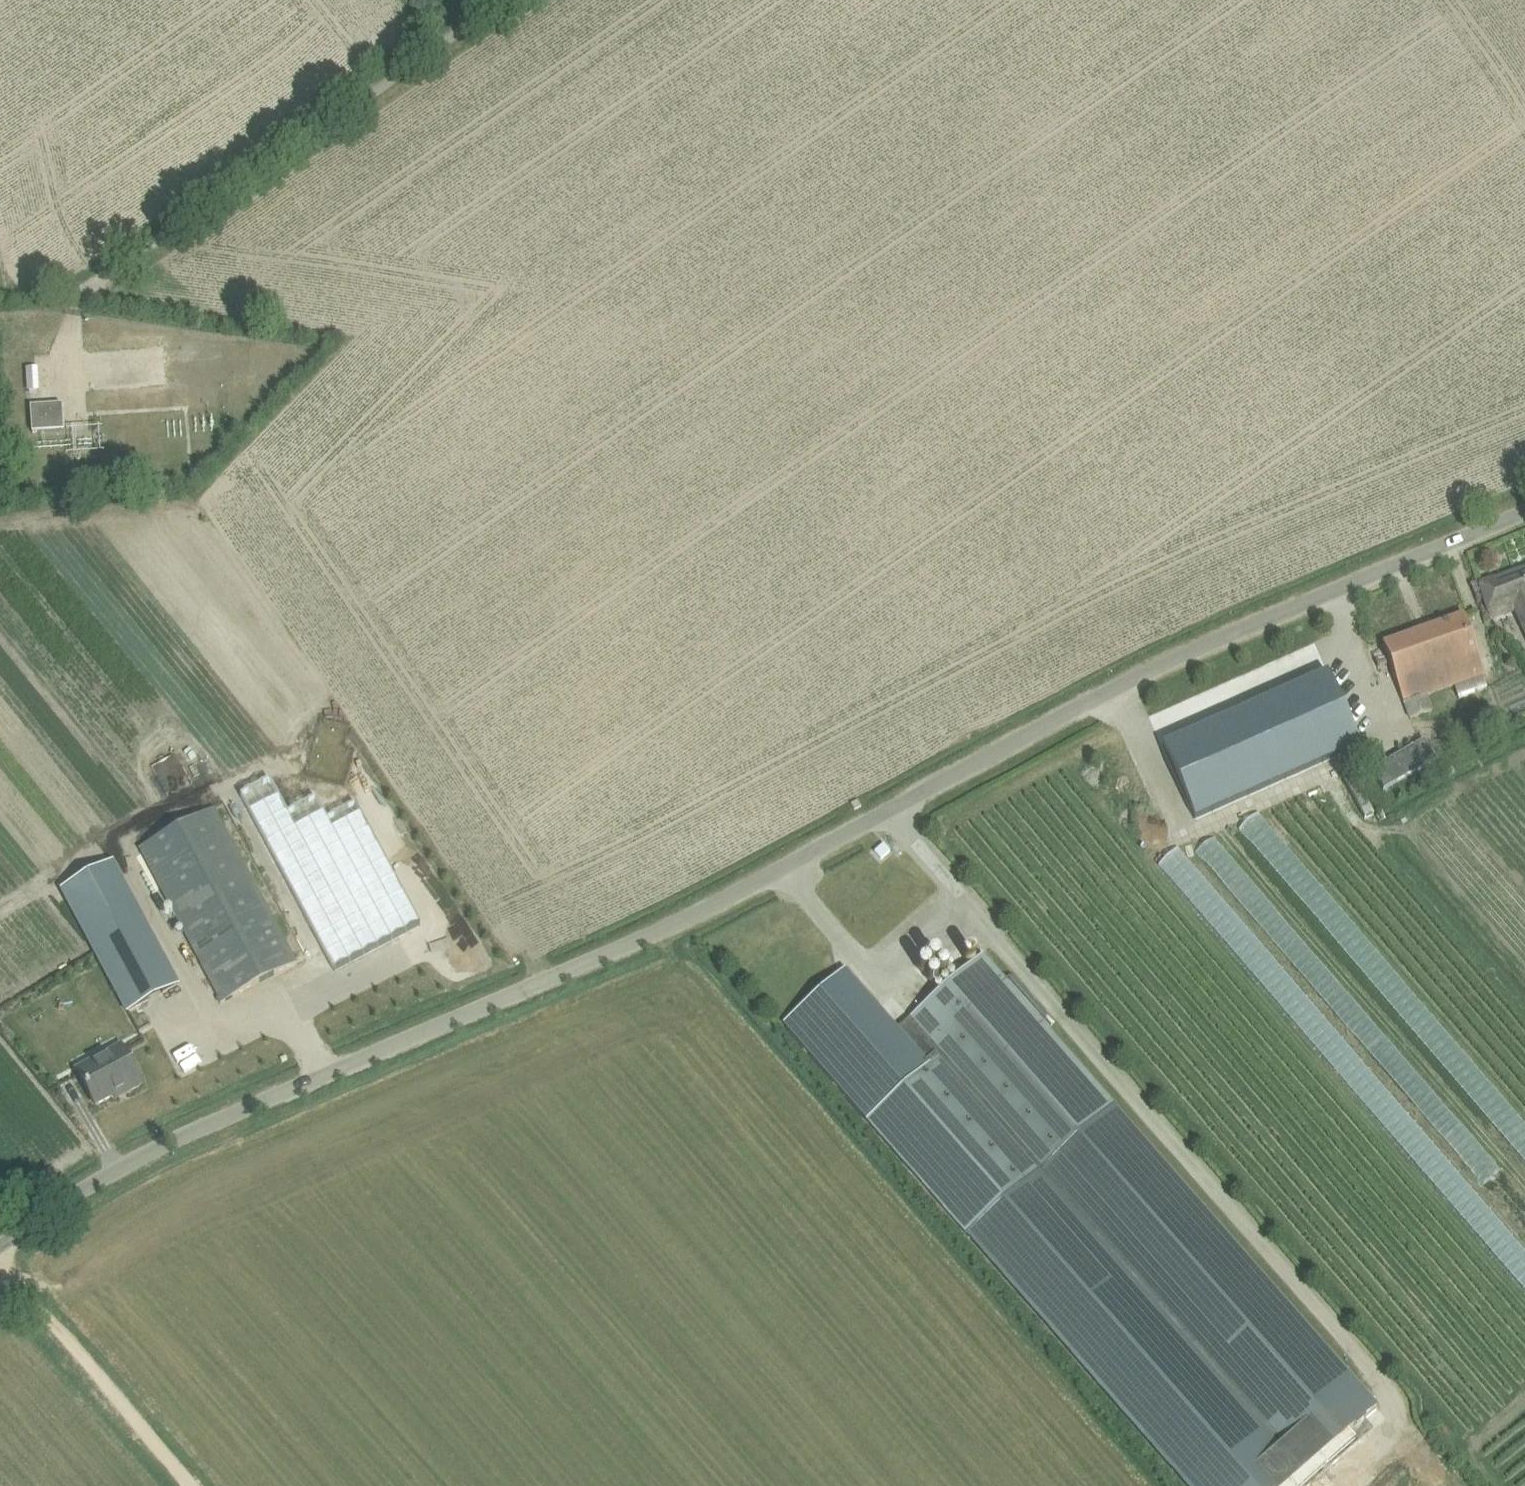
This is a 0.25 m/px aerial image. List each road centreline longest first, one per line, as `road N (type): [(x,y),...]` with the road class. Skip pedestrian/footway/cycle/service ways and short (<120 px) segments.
road 1 (unclassified): [(0,1243),(72,1192),(171,1138),(674,924),(1110,690),(1524,512)]
road 2 (track): [(0,1261),(196,1485)]

